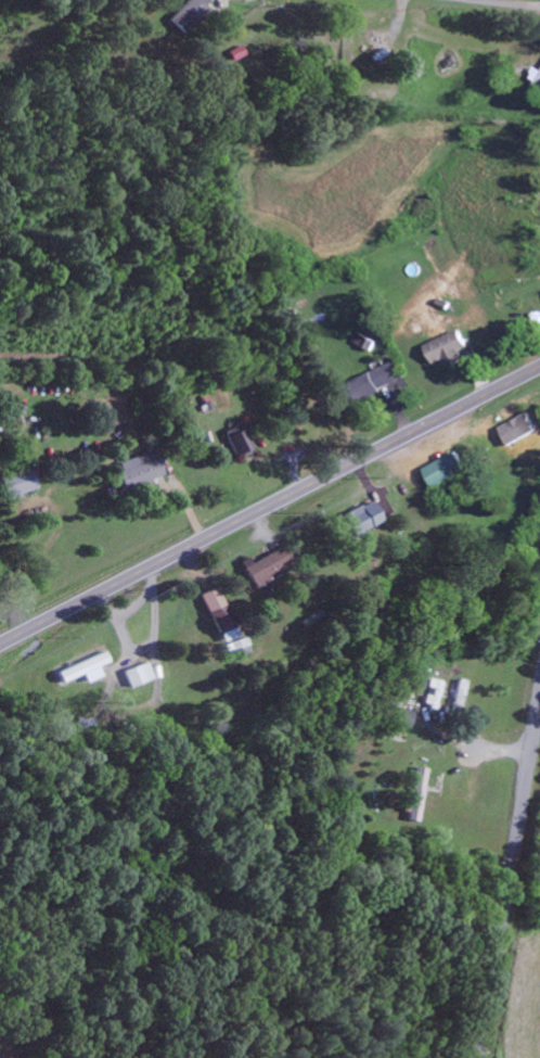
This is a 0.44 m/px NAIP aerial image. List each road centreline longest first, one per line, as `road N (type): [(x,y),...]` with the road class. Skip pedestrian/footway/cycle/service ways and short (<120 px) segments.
road 1 (primary): [(0,644),(539,367)]
road 2 (residential): [(477,1057),(539,680)]

